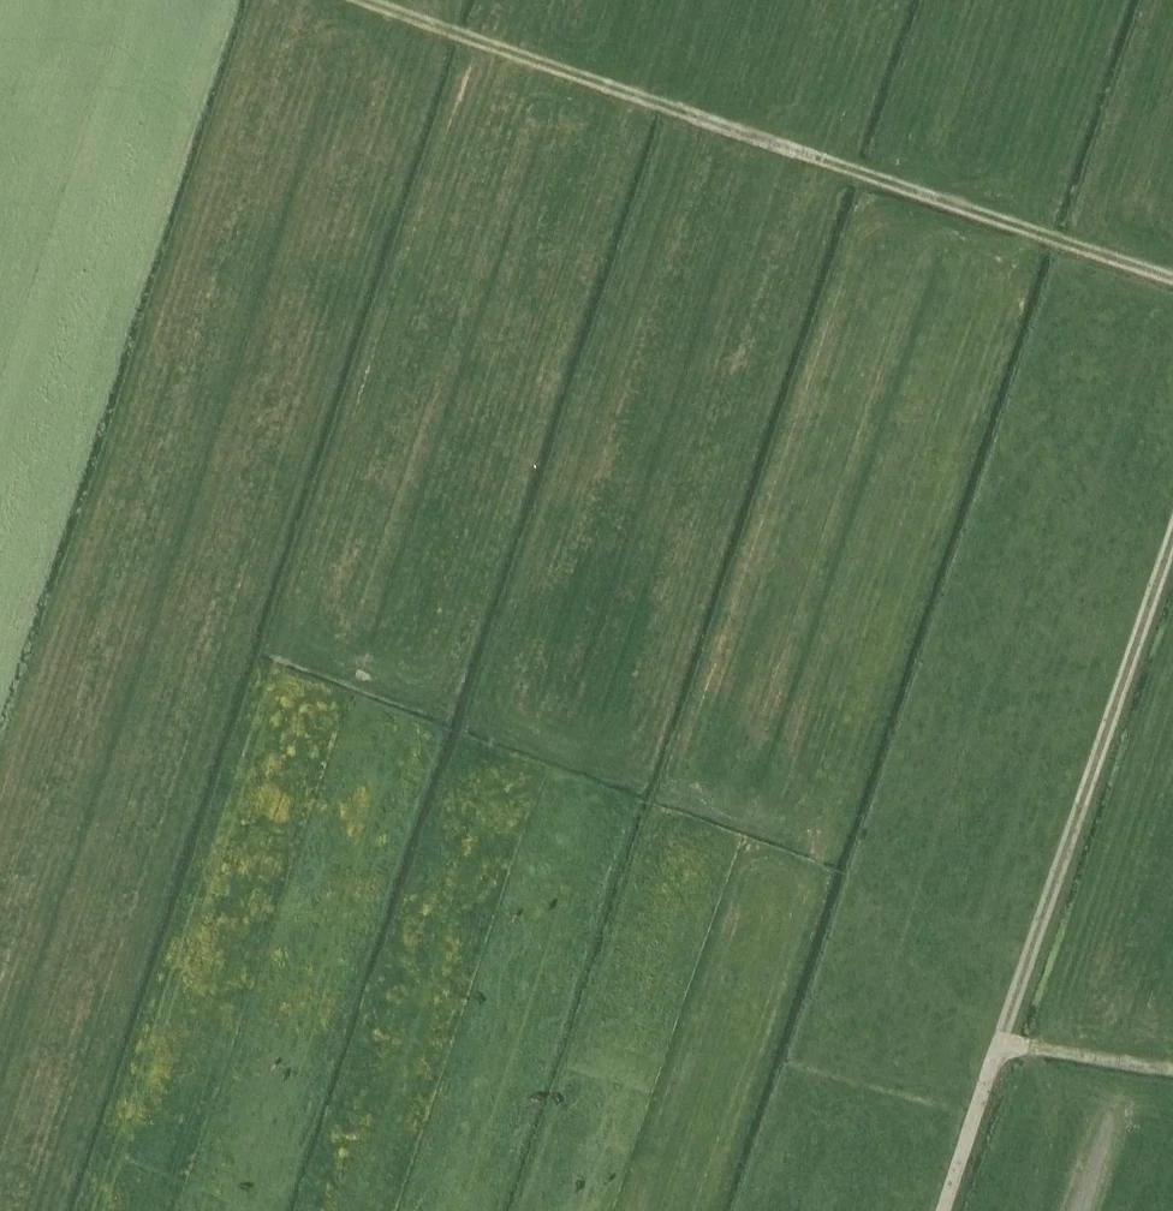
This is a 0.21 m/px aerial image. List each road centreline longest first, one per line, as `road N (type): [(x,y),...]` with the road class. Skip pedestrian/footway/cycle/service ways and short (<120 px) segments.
road 1 (track): [(1172,282),(362,0)]
road 2 (track): [(1172,1068),(1002,1036),(1172,537)]
road 3 (track): [(942,1210),(1002,1036)]
road 4 (track): [(0,163),(54,0)]

